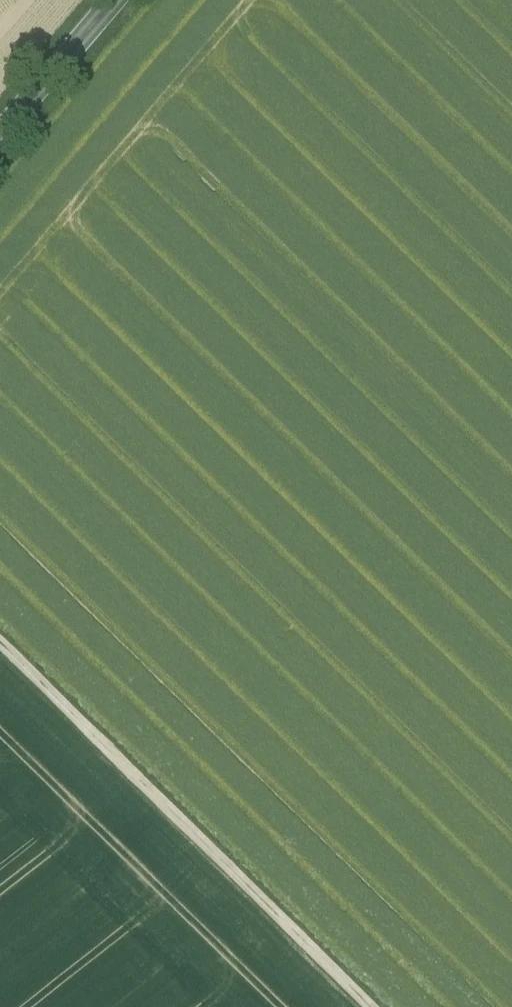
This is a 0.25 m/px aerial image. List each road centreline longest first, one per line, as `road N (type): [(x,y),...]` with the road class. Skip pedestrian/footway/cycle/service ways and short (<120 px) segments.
road 1 (track): [(367,1006),(0,643)]
road 2 (secondary): [(121,0),(0,147)]

